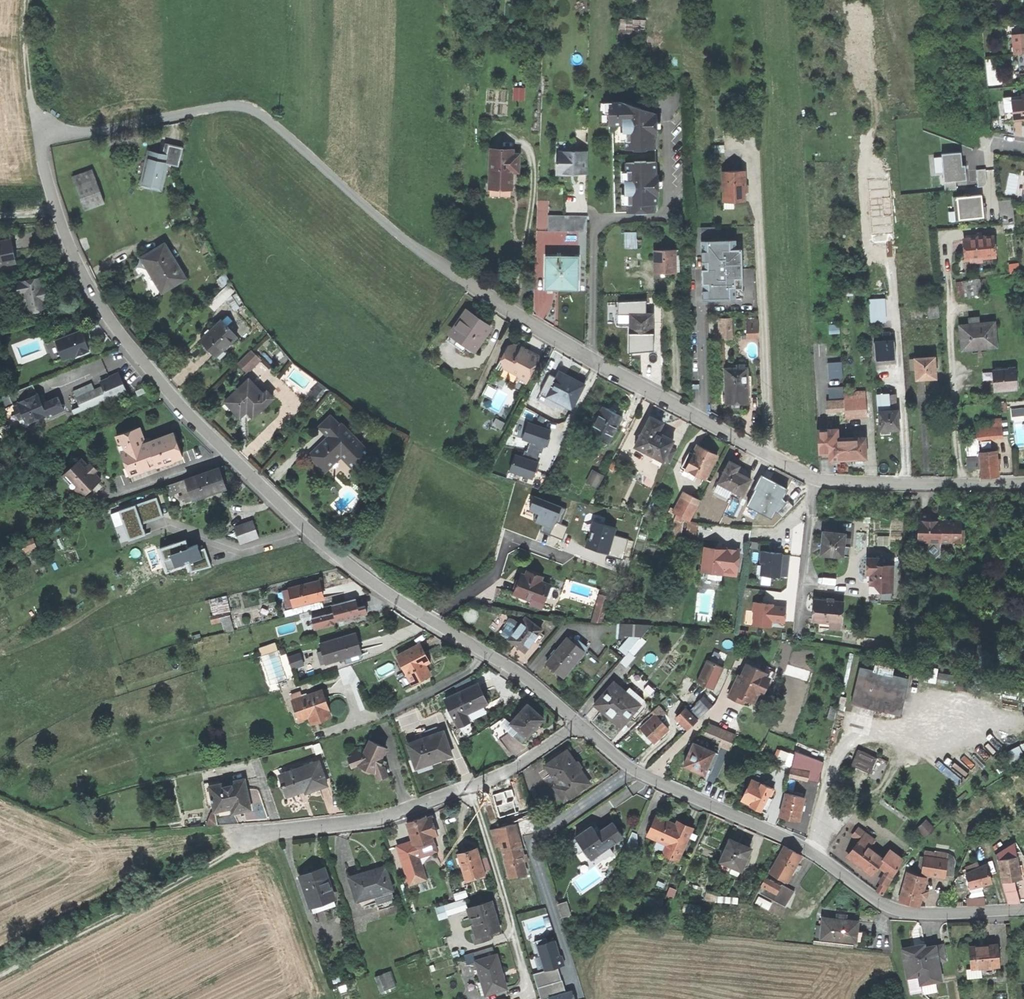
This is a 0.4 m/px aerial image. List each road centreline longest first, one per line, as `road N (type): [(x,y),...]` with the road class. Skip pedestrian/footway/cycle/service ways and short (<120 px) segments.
road 1 (residential): [(580,725),(524,676),(332,552),(177,403),(82,274),(38,140)]
road 2 (unclassified): [(470,284),(247,108),(38,140)]
road 3 (residential): [(1023,910),(896,909),(800,846),(637,771)]
road 4 (residential): [(815,478),(619,375),(470,284)]
road 5 (residential): [(580,725),(499,776),(395,815),(249,834)]
road 6 (residential): [(637,771),(536,844),(576,986)]
road 7 (track): [(472,788),(529,992)]
road 8 (residential): [(1023,484),(815,478)]
road 9 (residential): [(815,478),(800,618)]
road 10 (track): [(38,140),(27,0)]

